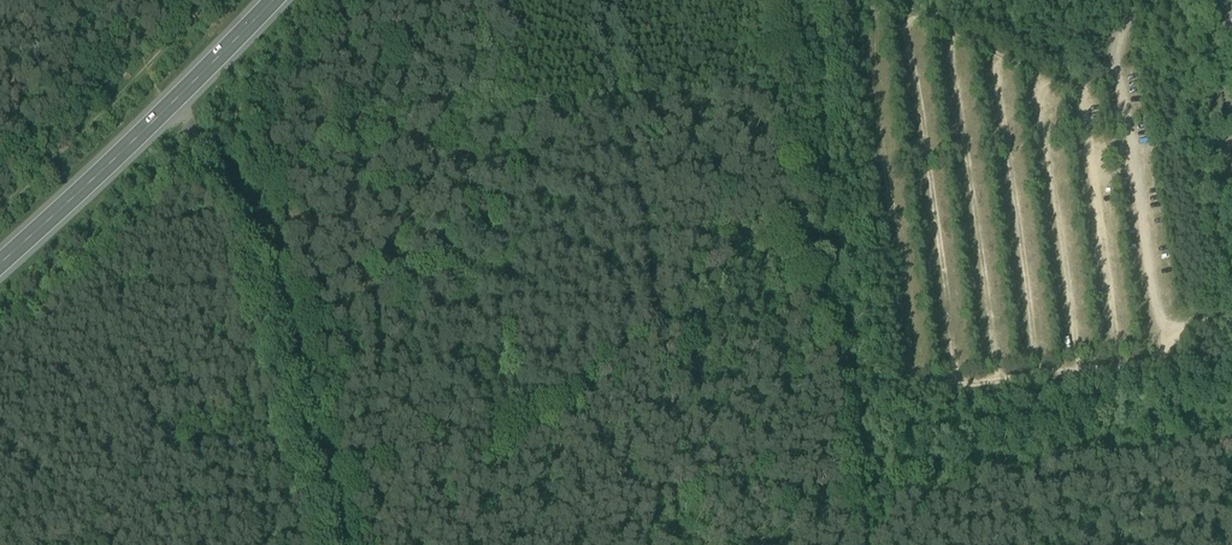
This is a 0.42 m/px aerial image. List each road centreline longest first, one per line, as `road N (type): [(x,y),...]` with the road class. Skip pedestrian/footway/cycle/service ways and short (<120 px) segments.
road 1 (track): [(146,69),(270,226),(295,298),(353,544)]
road 2 (primary): [(0,260),(269,0)]
road 3 (track): [(209,0),(0,213)]

